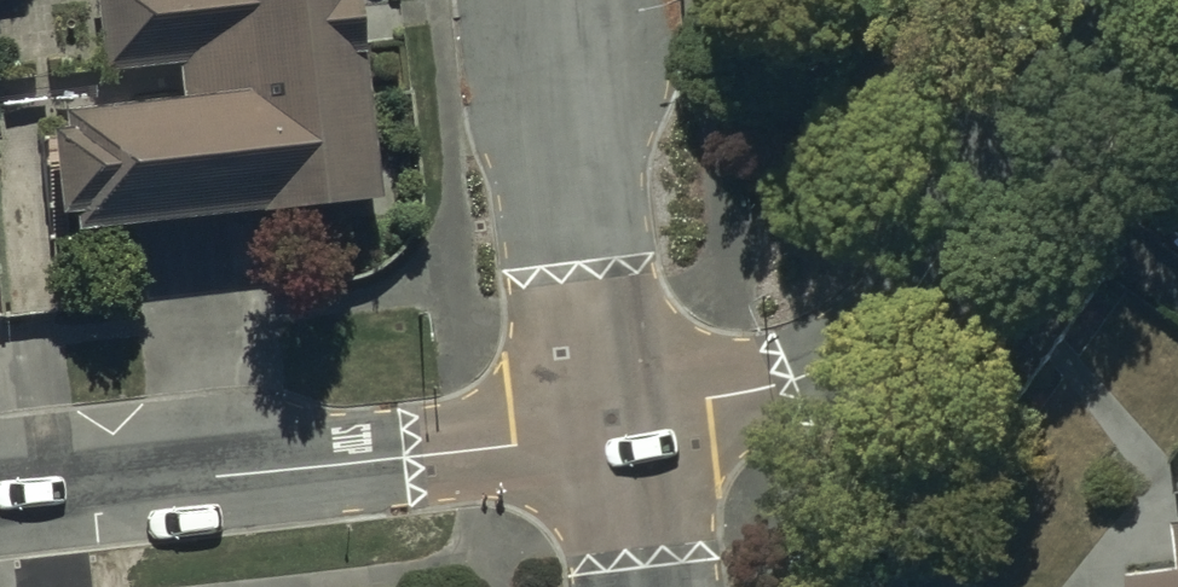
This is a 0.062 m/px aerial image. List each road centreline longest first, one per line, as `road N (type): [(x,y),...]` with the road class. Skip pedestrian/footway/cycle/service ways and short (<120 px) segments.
road 1 (residential): [(619,430),(757,399),(842,357),(876,328),(927,270),(1118,0)]
road 2 (residential): [(0,488),(303,469),(619,430)]
road 3 (residential): [(619,430),(584,259),(568,0)]
road 4 (residential): [(648,586),(619,430)]

